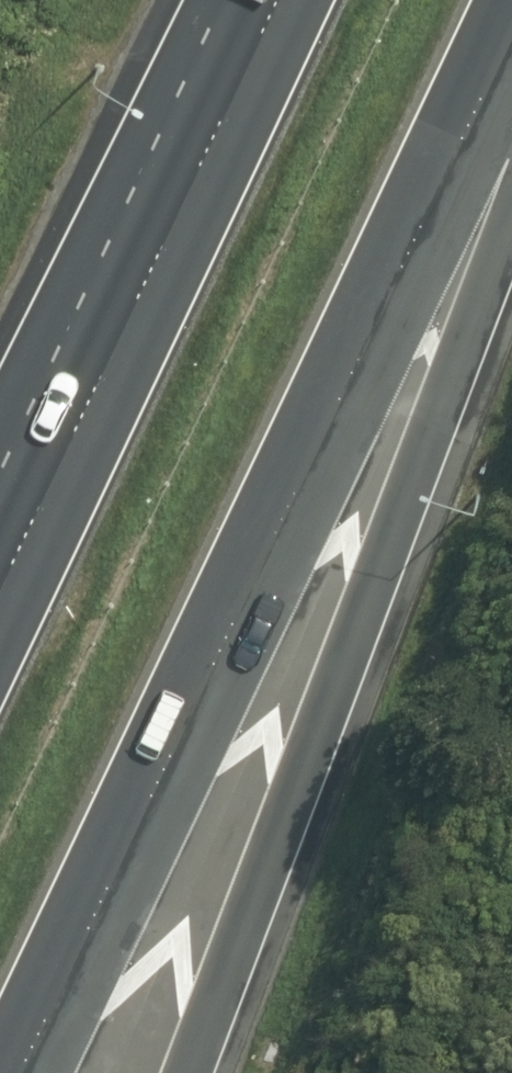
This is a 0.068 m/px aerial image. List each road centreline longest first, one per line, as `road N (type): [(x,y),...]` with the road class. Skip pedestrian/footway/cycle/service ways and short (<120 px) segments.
road 1 (motorway): [(511,30),(15,1072)]
road 2 (motorway): [(511,231),(183,1072)]
road 3 (motorway): [(0,531),(260,0)]

